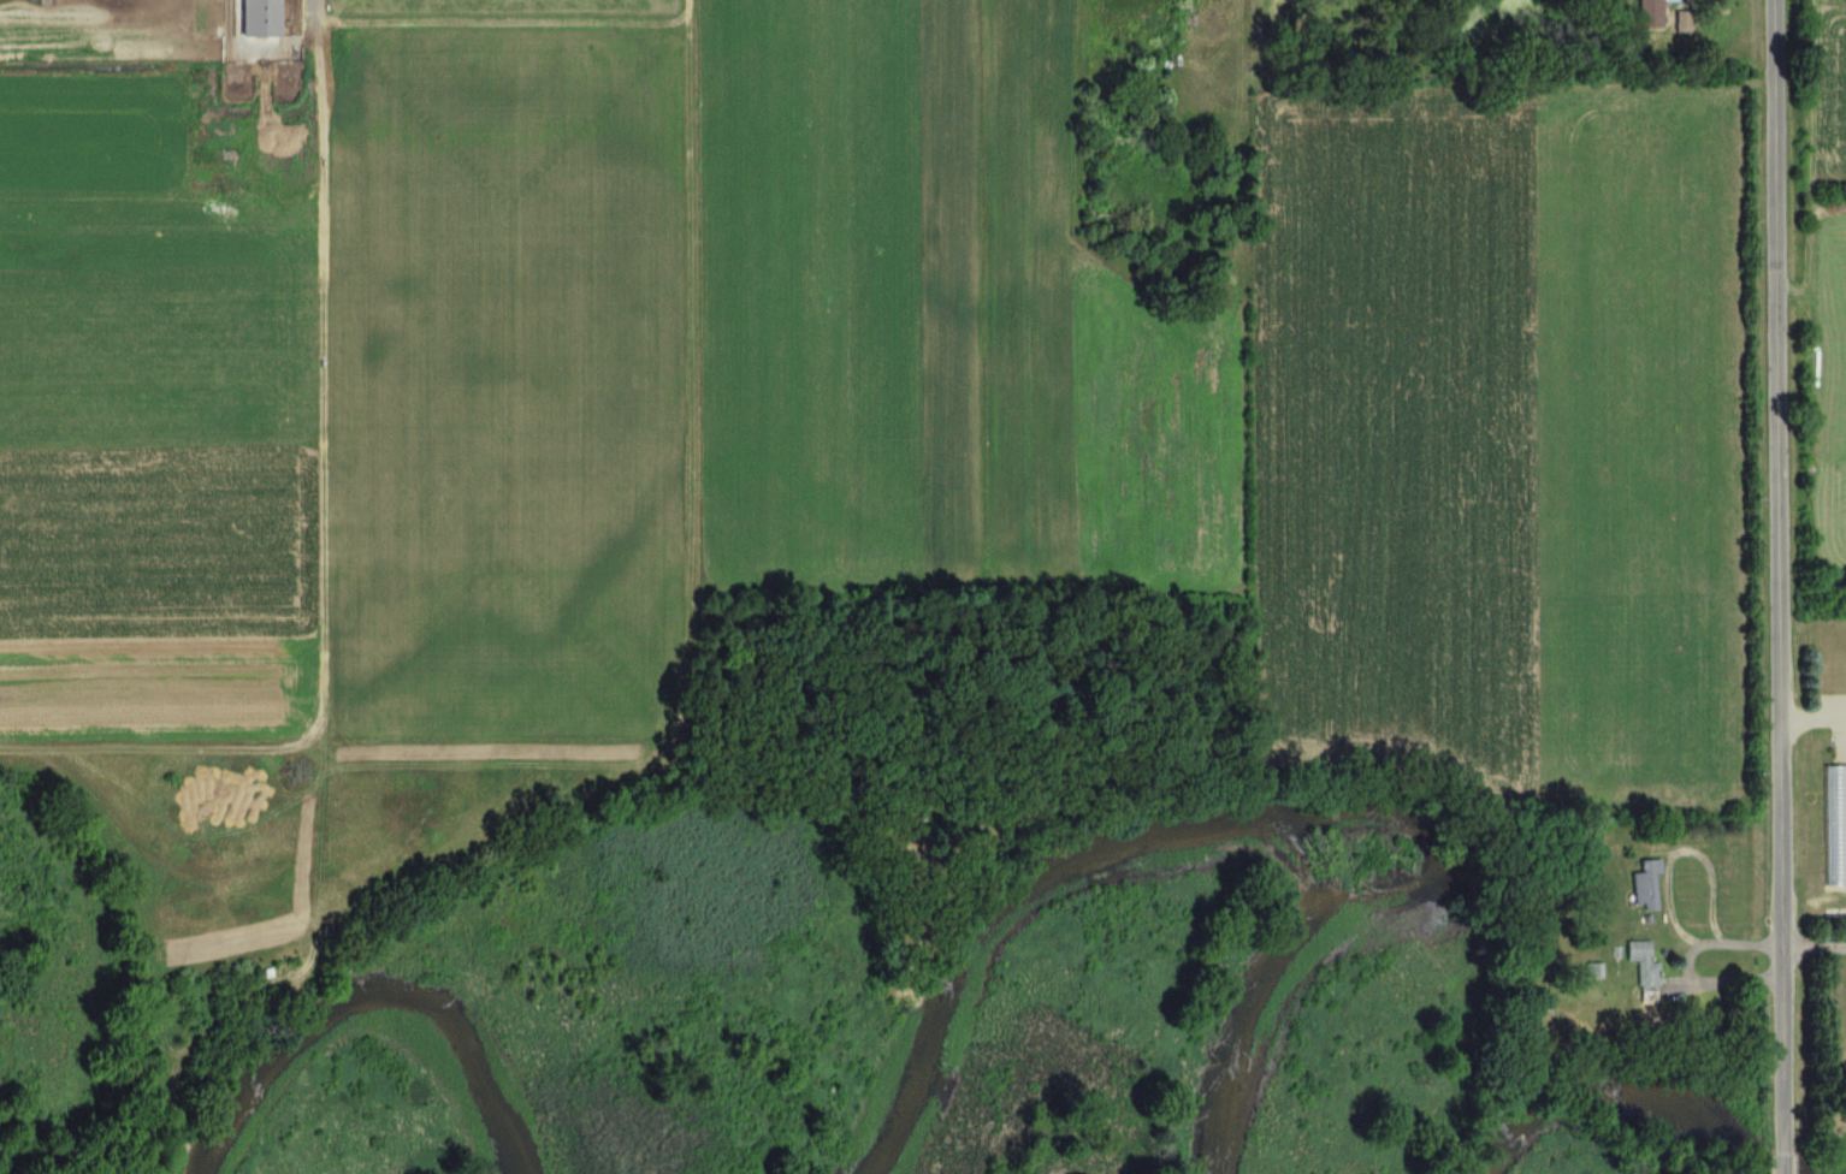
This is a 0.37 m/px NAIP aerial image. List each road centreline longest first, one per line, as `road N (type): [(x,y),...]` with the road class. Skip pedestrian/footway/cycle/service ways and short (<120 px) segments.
road 1 (residential): [(1782,1146),(1770,632),(1769,0)]

